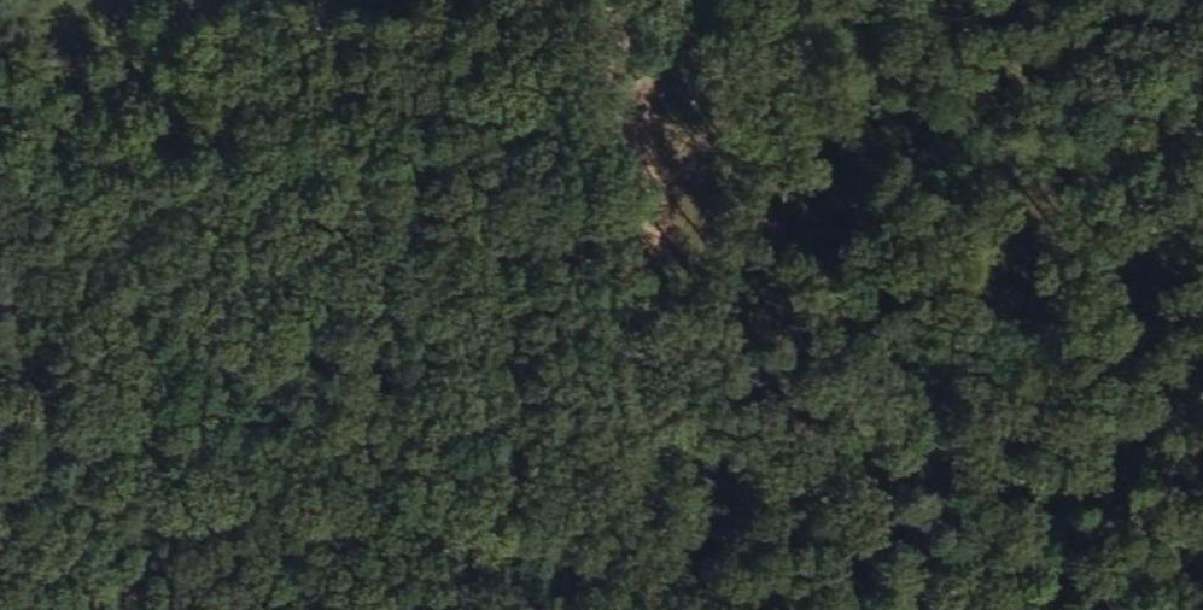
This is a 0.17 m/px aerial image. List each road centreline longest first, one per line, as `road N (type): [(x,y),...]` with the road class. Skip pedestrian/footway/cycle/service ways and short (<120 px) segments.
road 1 (tertiary): [(534,609),(0,219)]
road 2 (track): [(677,609),(615,0)]

